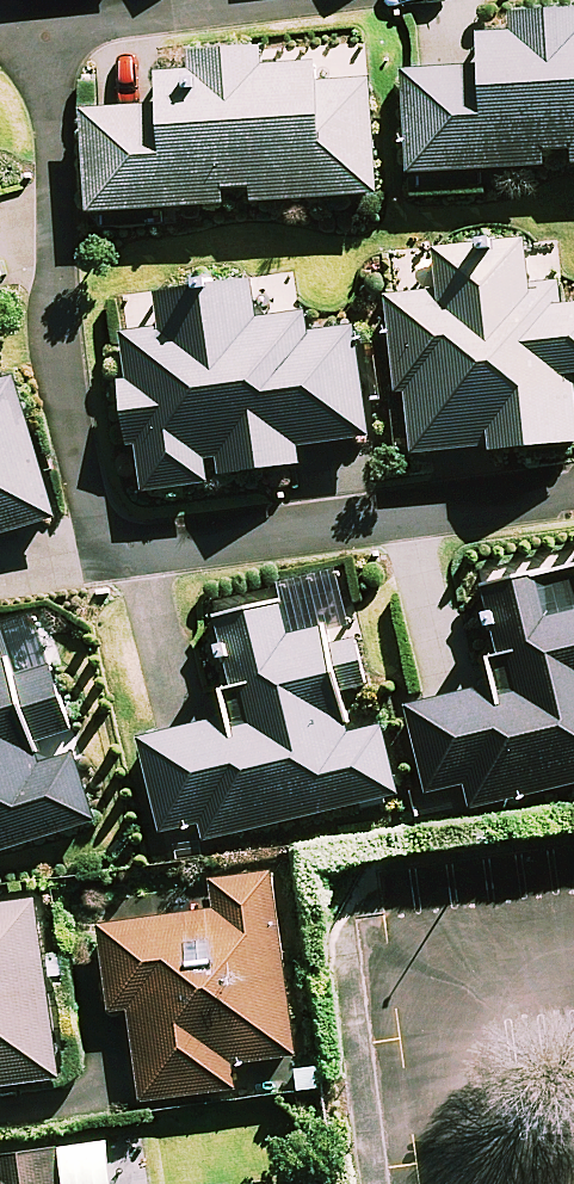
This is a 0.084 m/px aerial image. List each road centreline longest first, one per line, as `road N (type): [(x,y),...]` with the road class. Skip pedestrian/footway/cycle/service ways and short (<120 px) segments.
road 1 (residential): [(573,492),(128,560),(109,555),(89,528),(61,368),(37,22)]
road 2 (residential): [(227,0),(37,22)]

